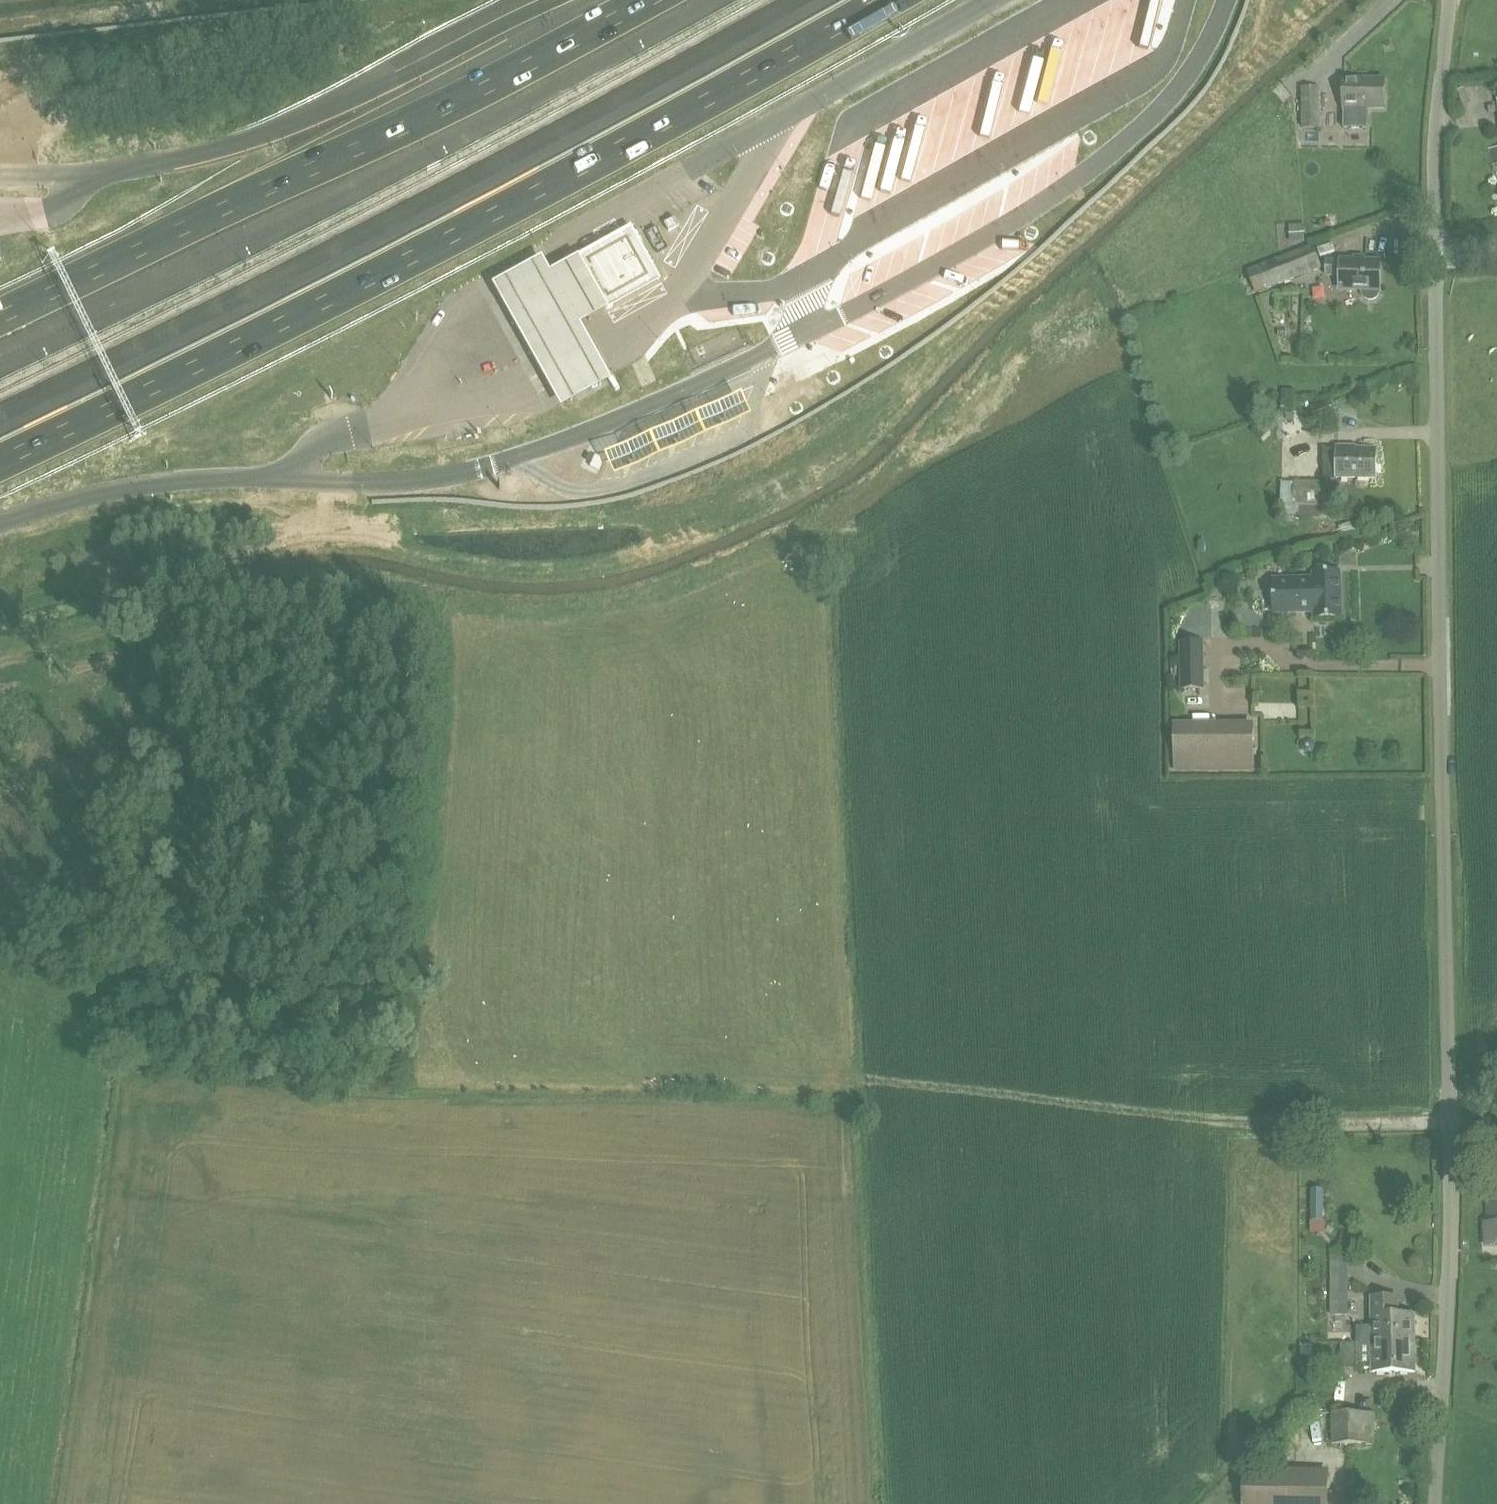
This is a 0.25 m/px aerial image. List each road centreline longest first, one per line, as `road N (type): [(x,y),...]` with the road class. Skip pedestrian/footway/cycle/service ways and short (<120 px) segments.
road 1 (unclassified): [(1430,1503),(1451,1252),(1436,198),(1450,0)]
road 2 (motorway): [(0,438),(382,249),(840,0)]
road 3 (motorway): [(668,0),(282,207),(0,342)]
road 4 (motorway): [(560,0),(276,134),(163,164)]
road 5 (motorway): [(0,522),(162,483)]

